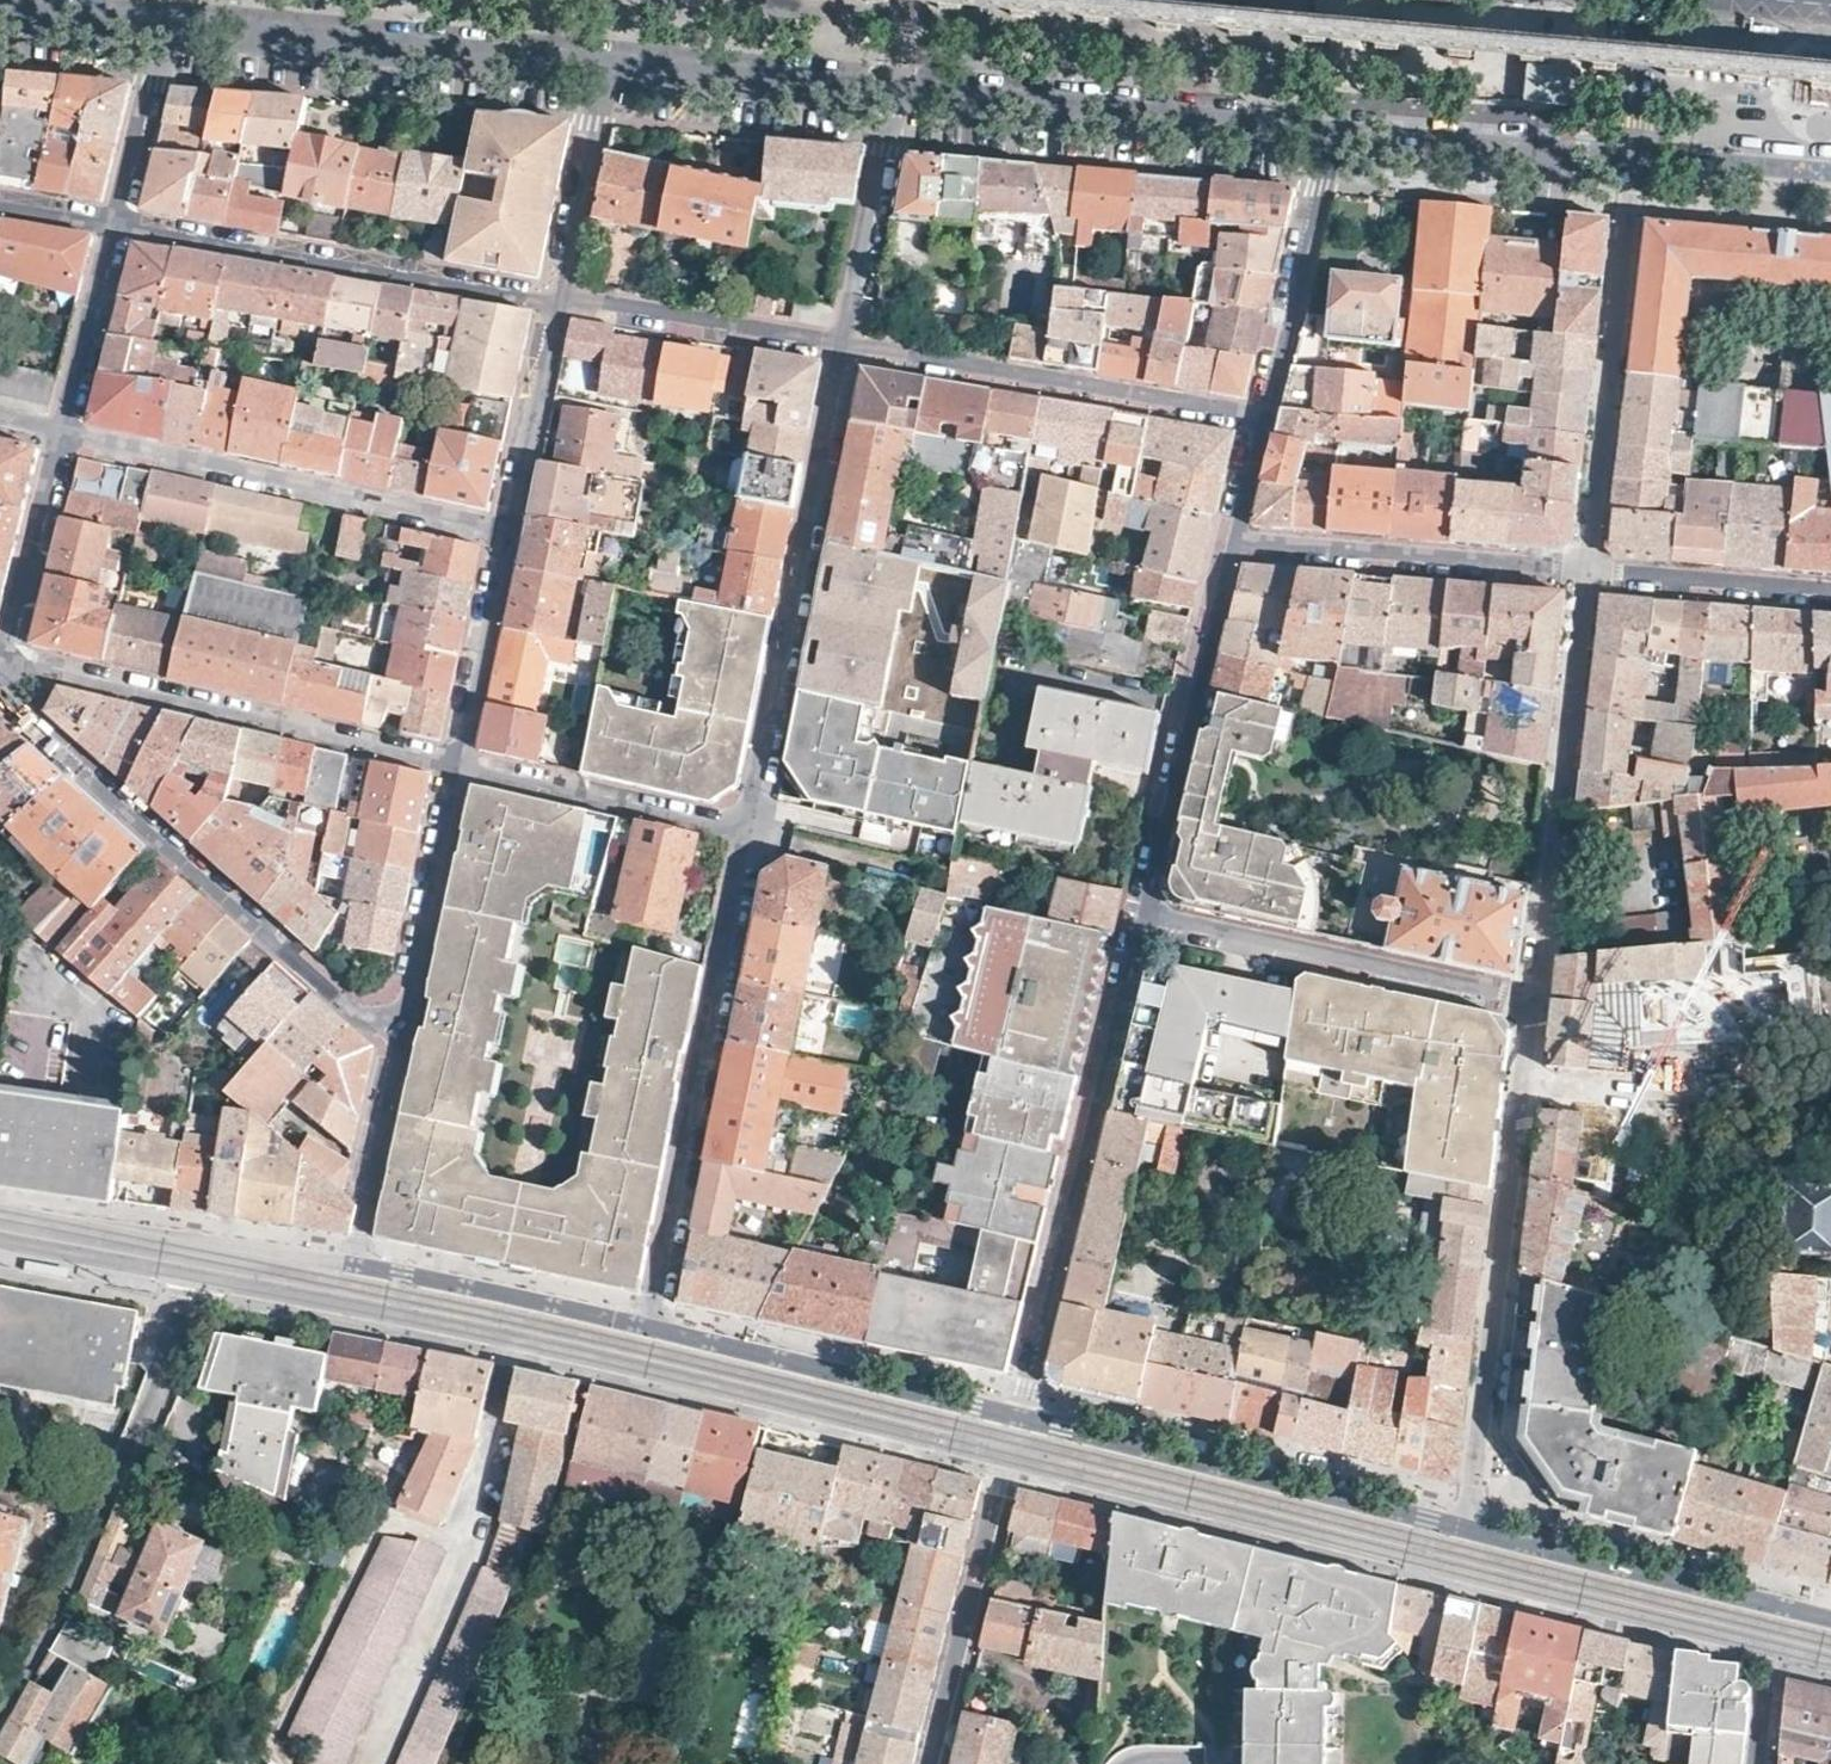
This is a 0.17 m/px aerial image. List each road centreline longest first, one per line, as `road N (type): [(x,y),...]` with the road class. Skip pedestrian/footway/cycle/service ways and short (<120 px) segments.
road 1 (residential): [(204,1275),(1008,1454)]
road 2 (residential): [(1008,1454),(1772,1644)]
road 3 (residential): [(405,1024),(359,1261),(652,1326)]
road 4 (residential): [(405,1024),(354,1010),(0,693)]
road 5 (residential): [(1467,1528),(1533,1007)]
road 6 (residential): [(1138,920),(1018,1412)]
road 7 (residential): [(652,1326),(748,829)]
road 8 (residential): [(748,829),(846,348)]
road 9 (residential): [(0,1712),(64,1601),(204,1275)]
road 10 (residential): [(0,687),(45,672),(462,767)]
road 11 (residential): [(1467,1528),(1018,1412)]
road 12 (residential): [(511,526),(63,434)]
road 13 (residential): [(118,223),(563,300)]
road 14 (residential): [(1340,134),(896,93)]
road 15 (residential): [(607,66),(164,25)]
road 16 (residential): [(1533,1007),(1584,577)]
road 17 (residential): [(846,348),(1263,424)]
road 18 (residential): [(1584,577),(1631,159)]
road 19 (residential): [(1138,920),(1533,1007)]
road 20 (residential): [(1231,541),(1138,920)]
road 21 (residential): [(1018,1412),(652,1326)]
road 22 (residential): [(1830,1617),(1467,1528)]
road 23 (residential): [(1584,577),(1231,541)]
road 24 (residential): [(1008,1454),(928,1763)]
road 25 (residential): [(1340,134),(1263,424)]
road 26 (residential): [(462,767),(748,829)]
road 27 (residential): [(1631,159),(1340,134)]
road 28 (residential): [(896,93),(607,66)]
road 29 (residential): [(563,300),(610,302),(846,348)]
road 30 (residential): [(462,767),(405,1024)]
road 31 (residential): [(846,348),(896,93)]
road 32 (residential): [(1830,597),(1584,577)]
road 33 (residential): [(511,526),(462,767)]
road 34 (residential): [(0,670),(63,434)]
road 35 (residential): [(607,66),(563,300)]
road 36 (residential): [(563,300),(511,526)]
road 37 (residential): [(63,434),(118,223)]
road 38 (residential): [(118,223),(164,25)]
road 39 (residential): [(164,25),(0,9)]
road 40 (residential): [(1649,0),(1631,159)]
road 41 (residential): [(1263,424),(1231,541)]
road 42 (residential): [(1772,1644),(1760,1763)]

